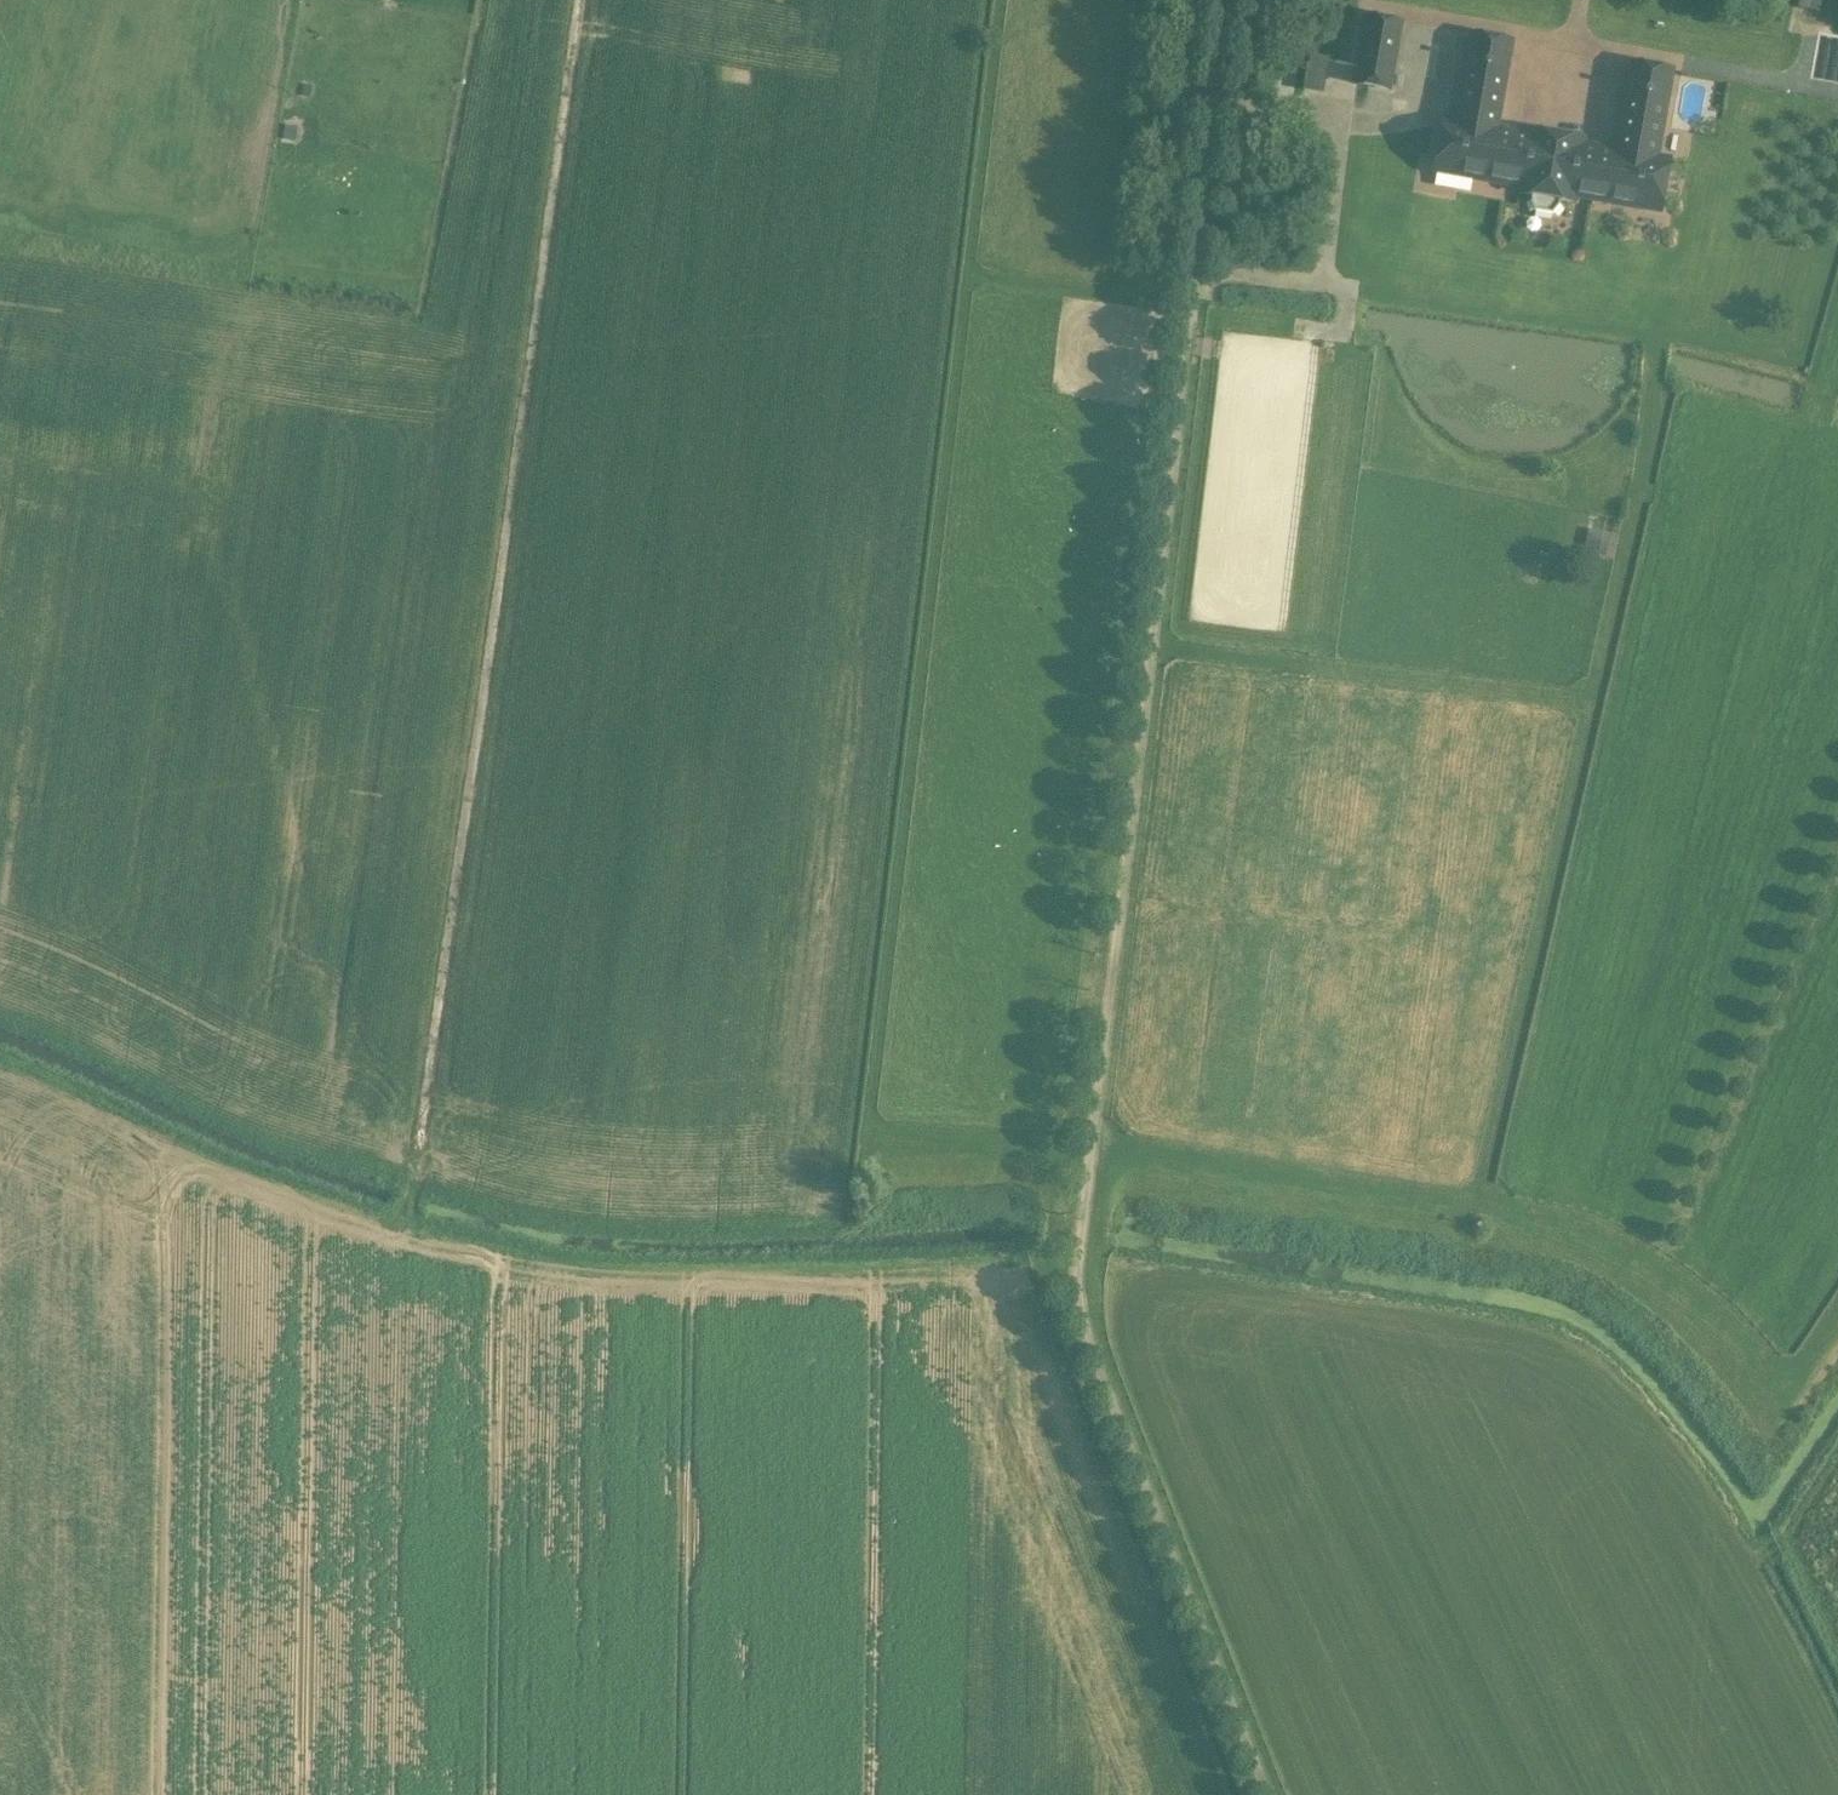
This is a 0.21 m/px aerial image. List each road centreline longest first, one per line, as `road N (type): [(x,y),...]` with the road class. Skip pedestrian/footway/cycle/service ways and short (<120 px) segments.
road 1 (track): [(1281,1794),(1077,1305),(1227,0)]

